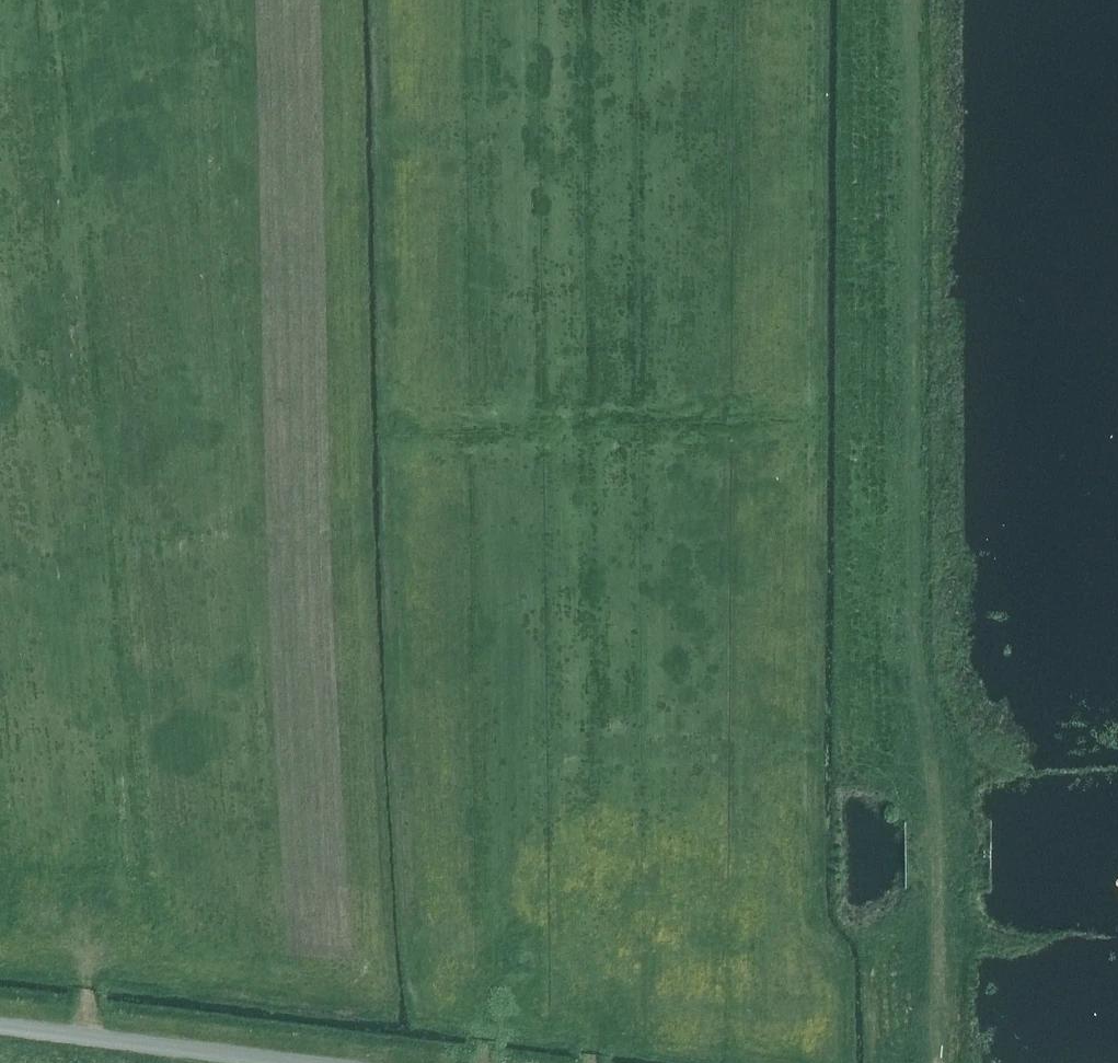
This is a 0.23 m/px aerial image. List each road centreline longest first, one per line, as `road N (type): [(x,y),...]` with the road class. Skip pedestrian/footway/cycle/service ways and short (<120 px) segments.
road 1 (unclassified): [(0,1025),(301,1062)]

